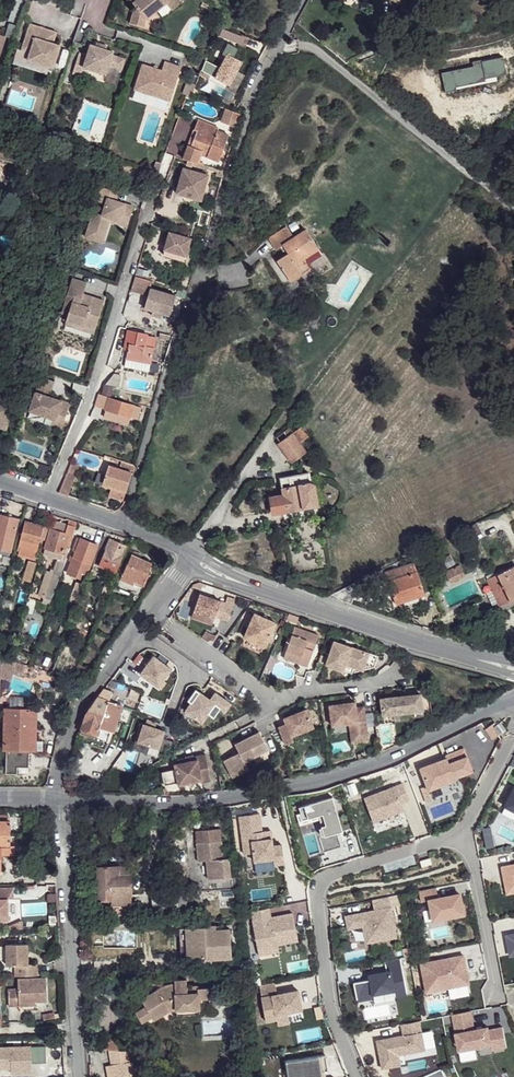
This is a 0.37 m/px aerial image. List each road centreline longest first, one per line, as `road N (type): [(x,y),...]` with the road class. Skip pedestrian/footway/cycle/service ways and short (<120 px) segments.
road 1 (unclassified): [(123,523),(246,120),(304,0)]
road 2 (tertiary): [(61,799),(203,801),(303,783),(410,749),(513,700)]
road 3 (residential): [(467,833),(318,882),(331,1007),(359,1076)]
road 4 (unclassified): [(513,670),(427,646),(190,556)]
road 5 (unclassified): [(47,499),(98,373),(155,187)]
road 6 (residential): [(61,799),(78,1076)]
road 7 (unclassified): [(61,799),(73,715),(149,612)]
road 8 (residential): [(467,833),(499,996)]
road 9 (residential): [(149,612),(274,704)]
road 10 (residential): [(274,704),(415,669)]

